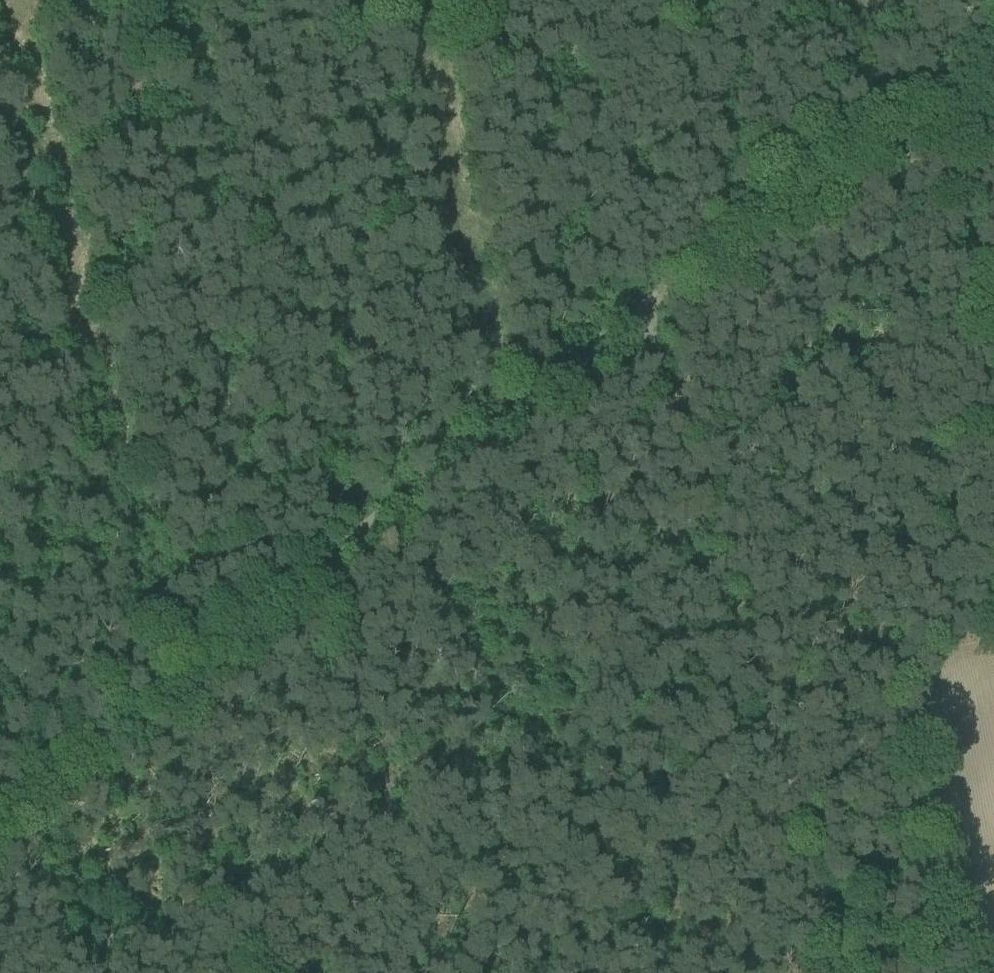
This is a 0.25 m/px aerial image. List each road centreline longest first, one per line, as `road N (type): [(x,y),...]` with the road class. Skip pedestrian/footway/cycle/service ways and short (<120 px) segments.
road 1 (track): [(993,16),(644,309),(0,823)]
road 2 (track): [(300,577),(349,643),(417,972)]

